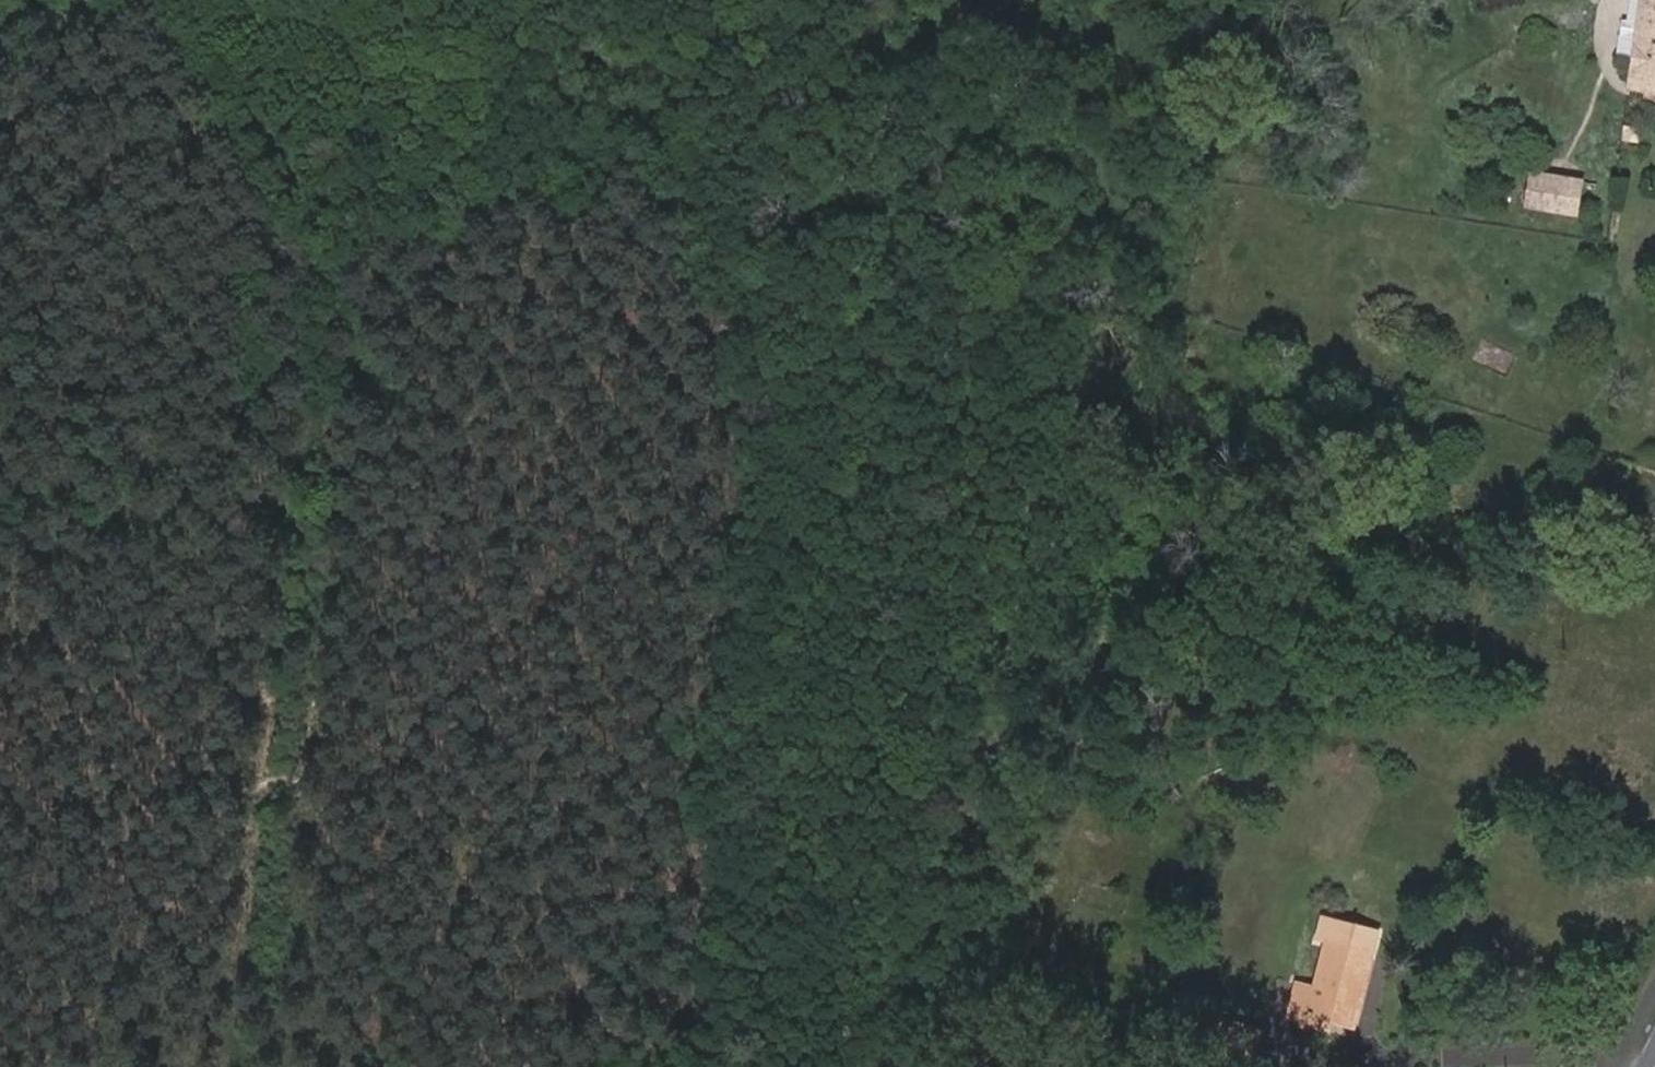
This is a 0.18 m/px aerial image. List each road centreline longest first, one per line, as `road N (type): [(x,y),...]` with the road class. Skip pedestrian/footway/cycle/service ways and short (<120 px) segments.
road 1 (track): [(889,1066),(1117,263),(1118,60),(1075,0)]

